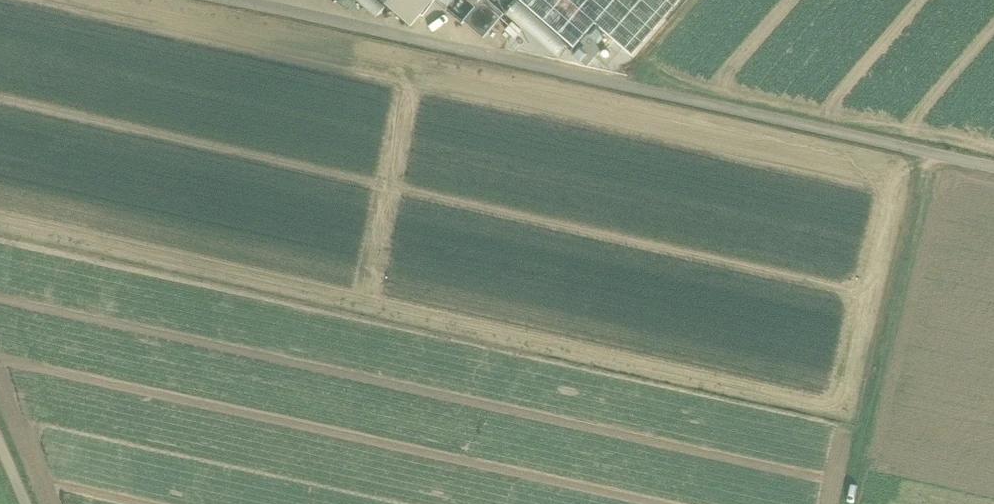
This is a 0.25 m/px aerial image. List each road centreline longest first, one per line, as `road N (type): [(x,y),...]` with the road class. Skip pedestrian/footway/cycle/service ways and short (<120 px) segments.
road 1 (track): [(230,0),(993,168)]

